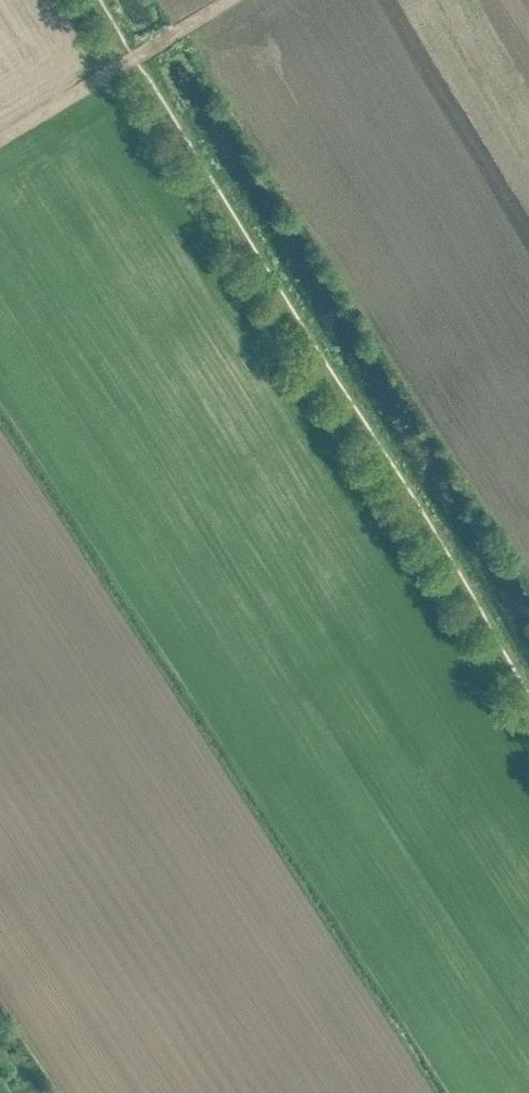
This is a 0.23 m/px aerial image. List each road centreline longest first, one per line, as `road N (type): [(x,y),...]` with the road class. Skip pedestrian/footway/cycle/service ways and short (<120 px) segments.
road 1 (track): [(226,0),(0,138)]

